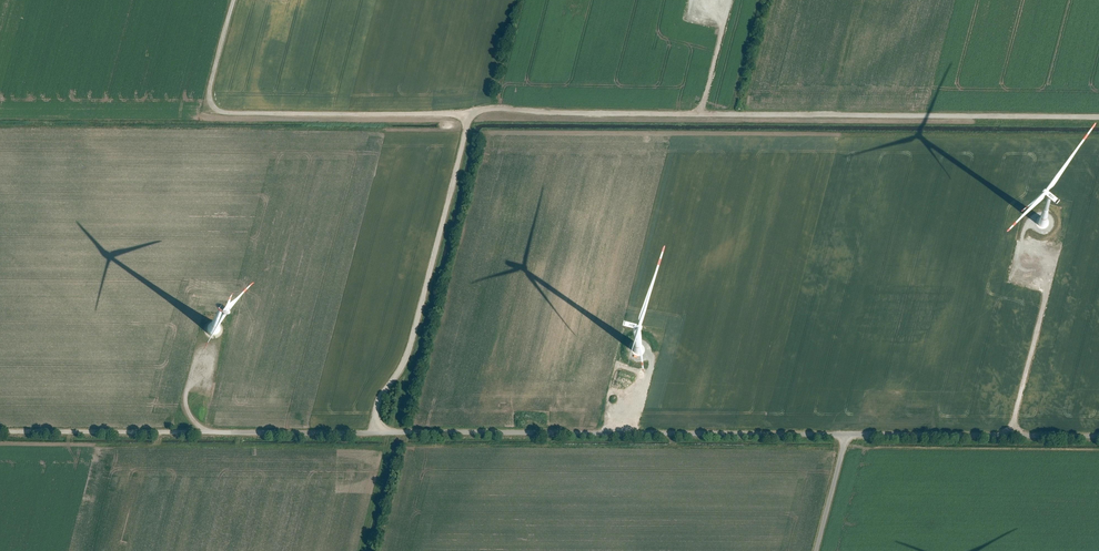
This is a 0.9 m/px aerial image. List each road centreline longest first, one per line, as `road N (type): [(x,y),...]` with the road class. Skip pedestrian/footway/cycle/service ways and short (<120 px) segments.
road 1 (track): [(1010,435),(1059,247)]
road 2 (track): [(815,550),(846,435)]

